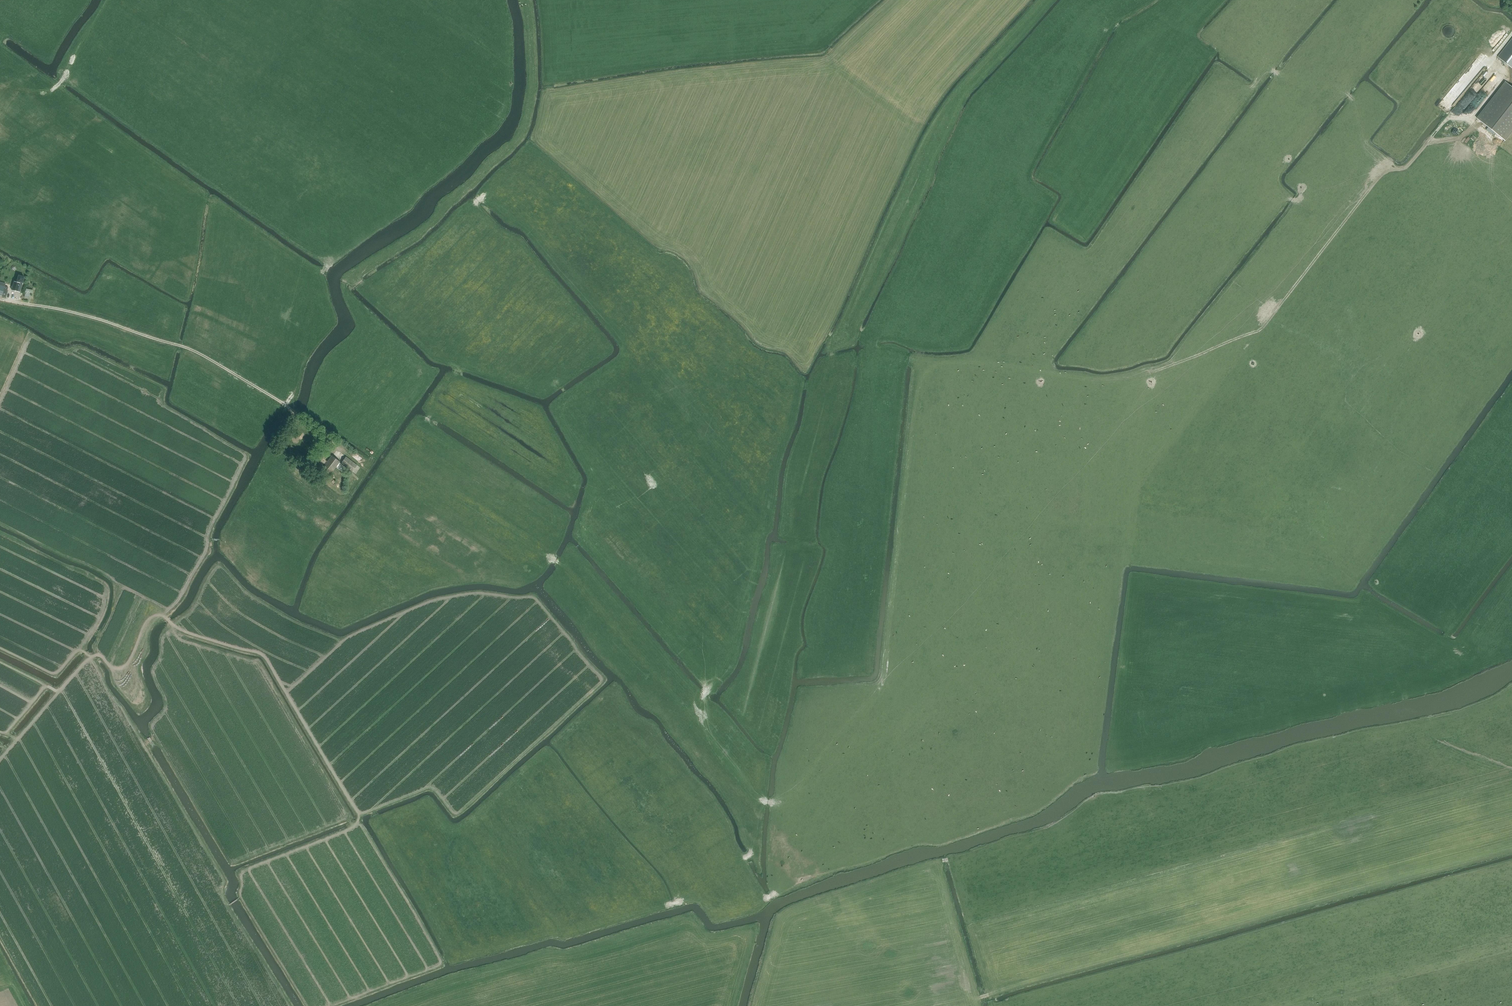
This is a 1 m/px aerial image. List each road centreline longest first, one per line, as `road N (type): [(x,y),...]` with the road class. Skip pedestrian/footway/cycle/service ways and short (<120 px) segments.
road 1 (track): [(176,628),(164,618),(168,610),(0,523)]
road 2 (track): [(113,0),(58,86),(49,92),(0,85)]

